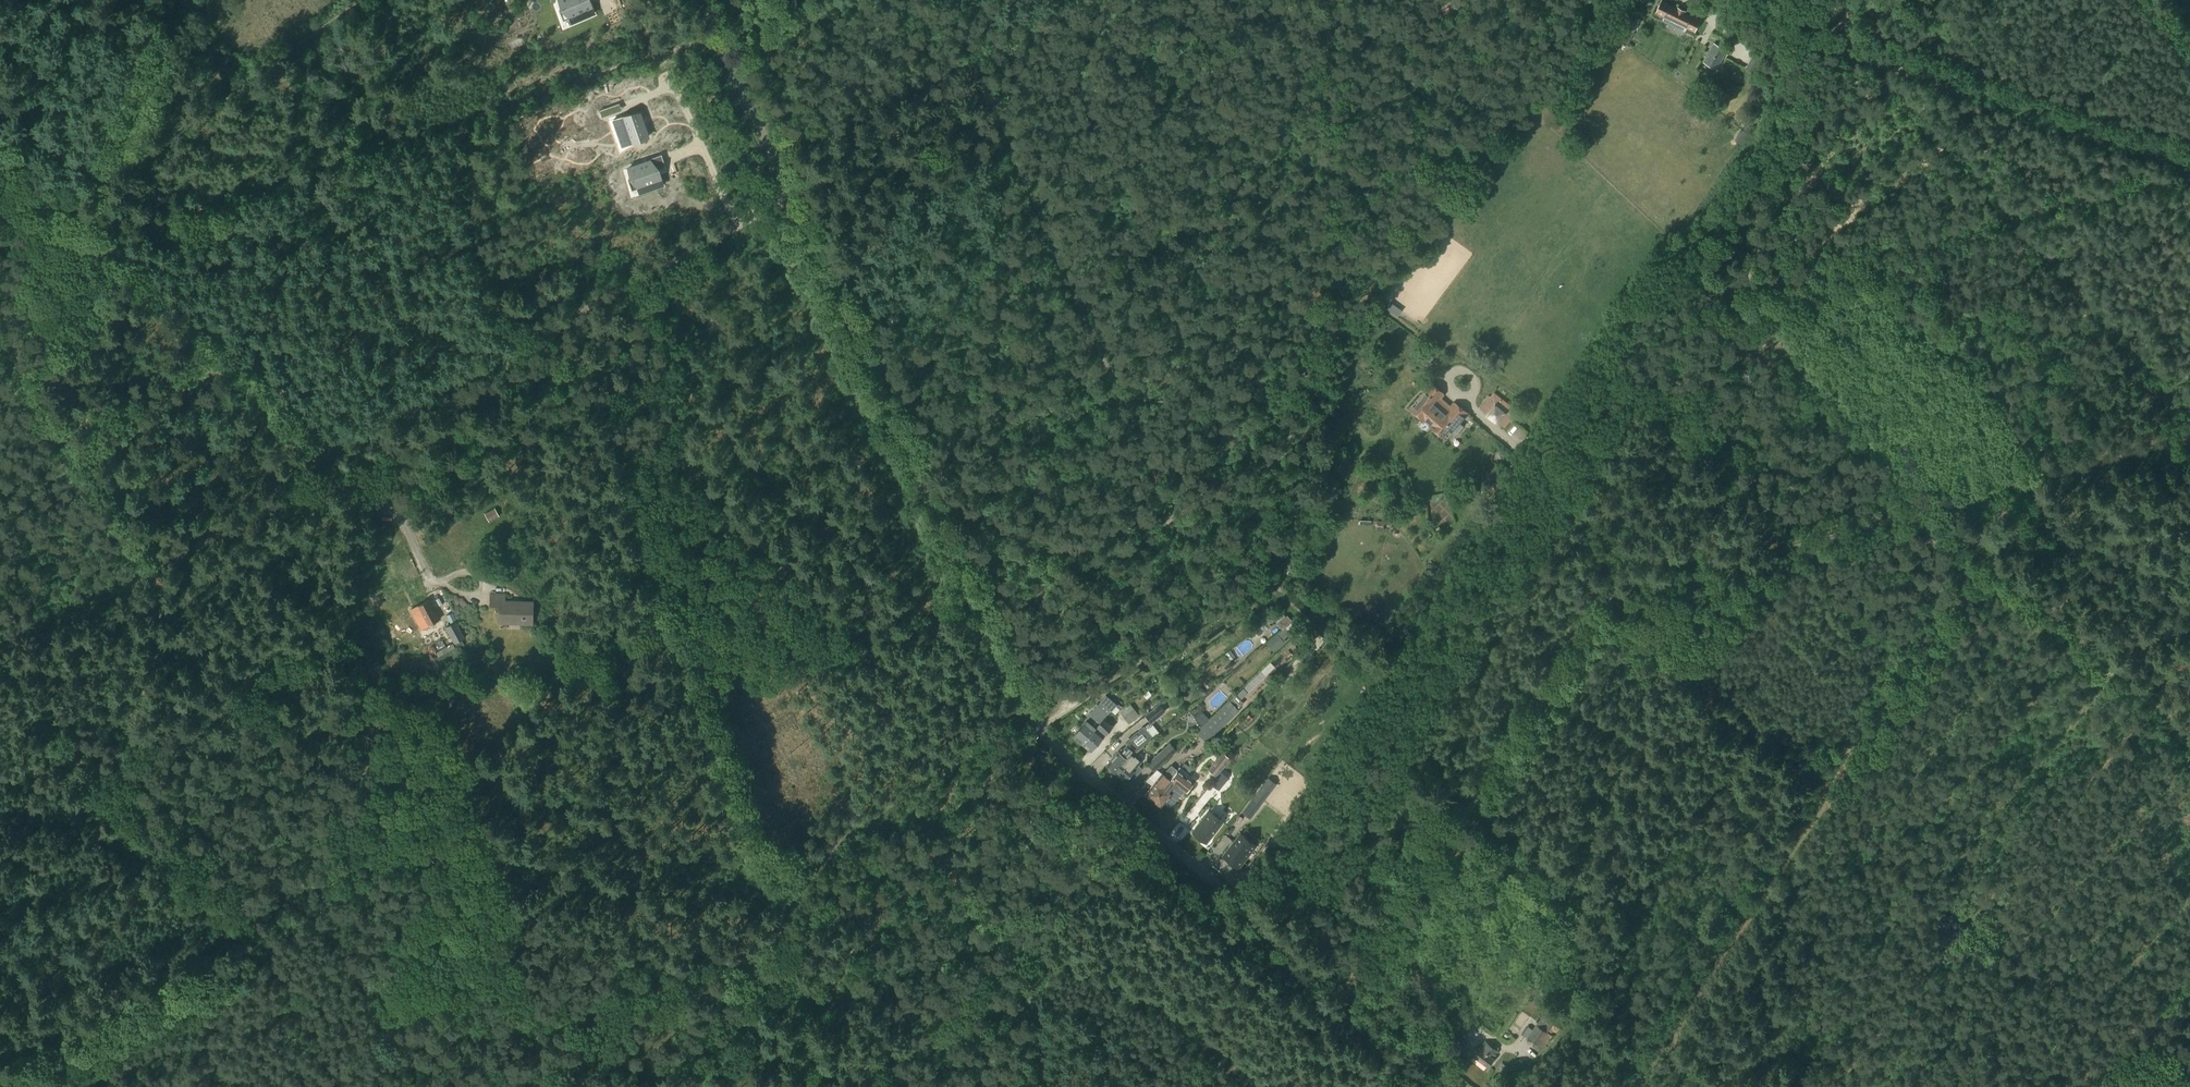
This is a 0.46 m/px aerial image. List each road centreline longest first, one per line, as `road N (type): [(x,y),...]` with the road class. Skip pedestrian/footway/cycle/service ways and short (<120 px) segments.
road 1 (unclassified): [(1464,1086),(1028,721),(703,0)]
road 2 (track): [(107,242),(351,154),(667,54),(783,0)]
road 3 (track): [(1979,540),(1665,1036),(1727,1086)]
road 4 (track): [(638,277),(667,326),(685,394),(661,603),(752,867),(784,899)]
road 5 (track): [(1342,981),(1613,598),(1591,524),(1515,445)]
road 6 (track): [(2189,723),(1943,507),(1733,298)]
road 7 (track): [(1613,598),(2189,437)]
road 8 (track): [(1800,0),(1838,23),(2189,411)]
road 9 (track): [(2152,690),(1827,1086)]
road 10 (track): [(1326,351),(1246,593),(1033,727)]
road 11 (track): [(1028,721),(874,815),(797,880),(743,972),(748,986),(724,1086)]
road 12 (track): [(402,416),(334,447),(284,496),(0,651)]
road 13 (track): [(0,127),(68,190),(107,242),(322,441),(327,455)]
road 14 (track): [(2111,1039),(1815,798)]
road 15 (track): [(1322,0),(1326,351)]
road 16 (track): [(68,190),(352,0)]
road 17 (track): [(874,815),(1009,959),(1033,1028),(1034,1086)]
road 18 (track): [(0,1080),(168,983)]
road 19 (track): [(2189,962),(2061,1086)]
road 20 (track): [(743,972),(656,1086)]
road 21 (track): [(351,154),(300,32)]

